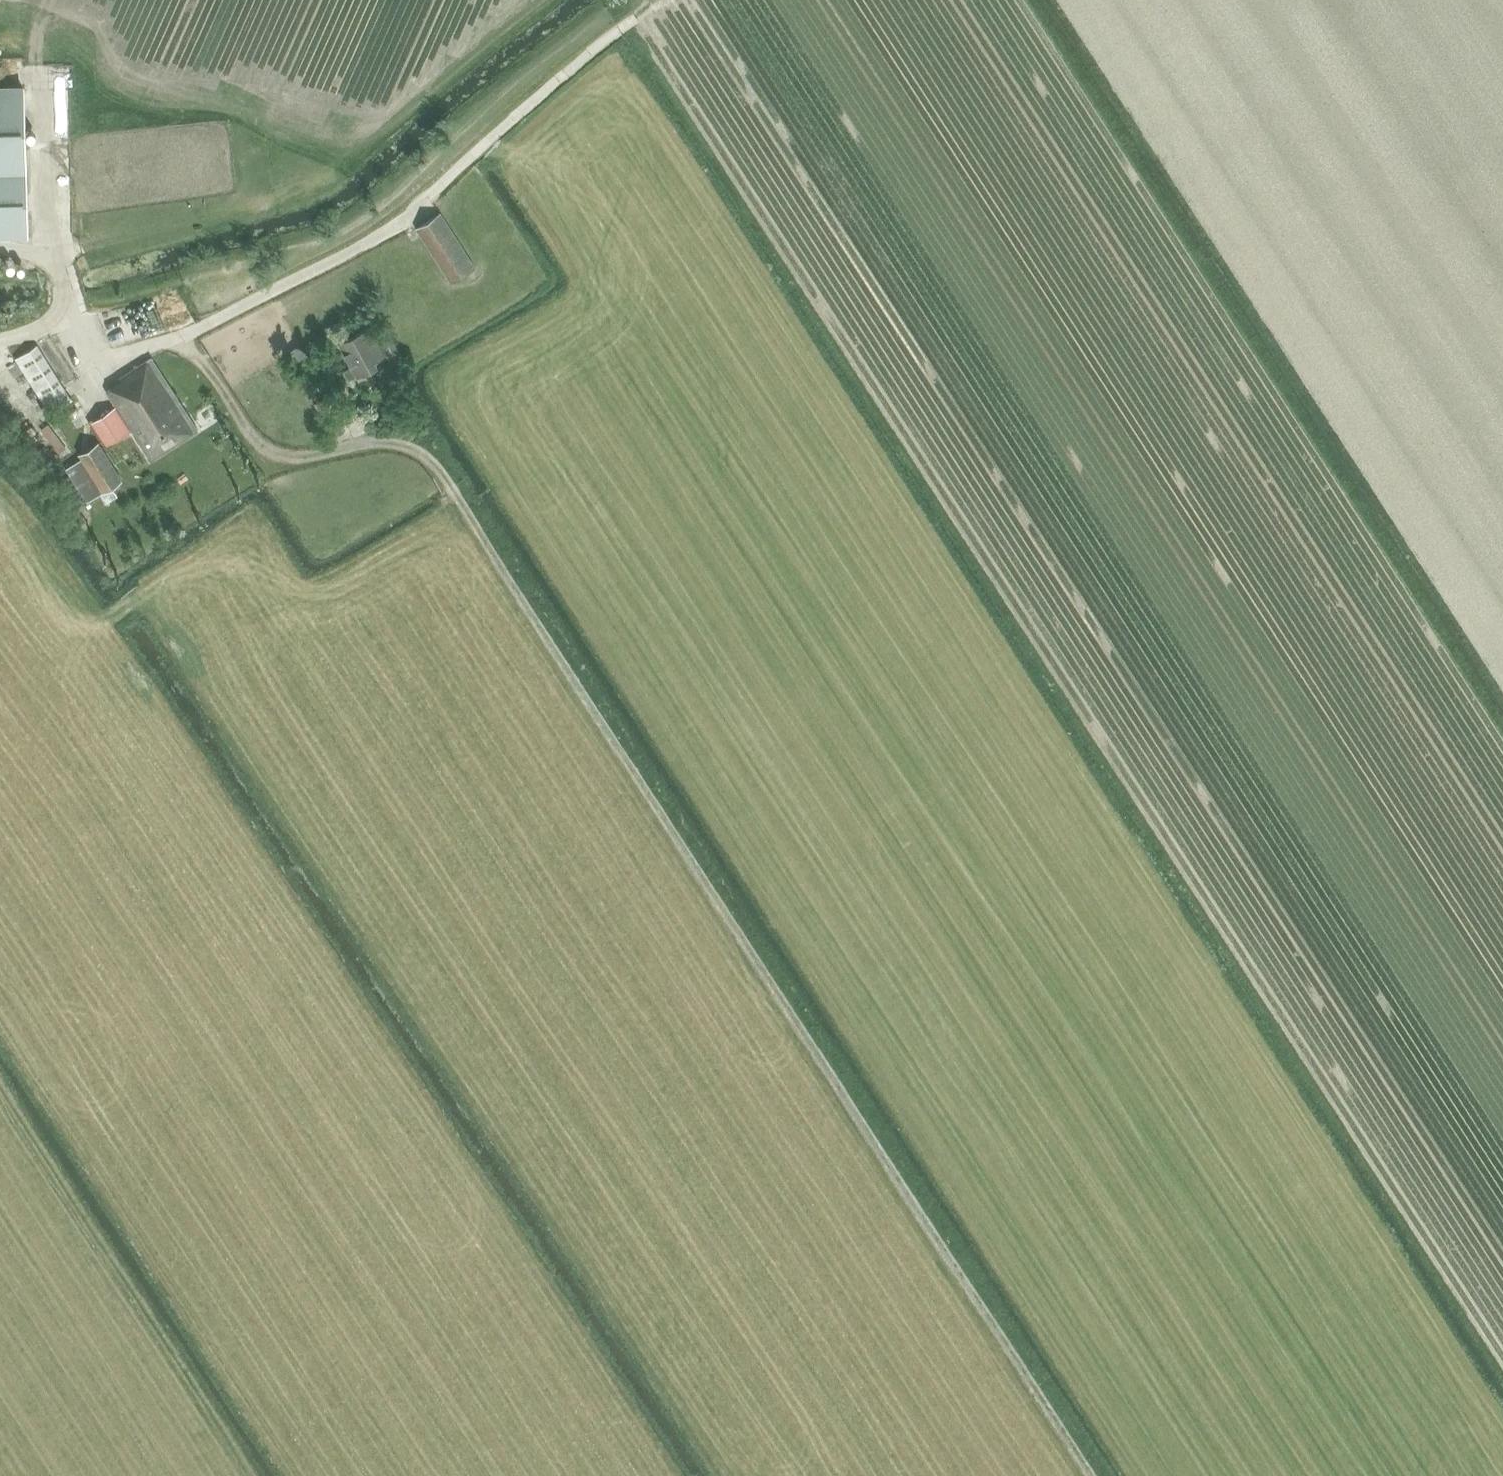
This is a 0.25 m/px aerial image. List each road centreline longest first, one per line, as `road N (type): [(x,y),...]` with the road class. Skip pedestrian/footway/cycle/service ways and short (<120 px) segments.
road 1 (track): [(182,340),(271,450),(303,455),(396,445),(424,455),(446,480),(1091,1475)]
road 2 (track): [(66,322),(55,94)]

